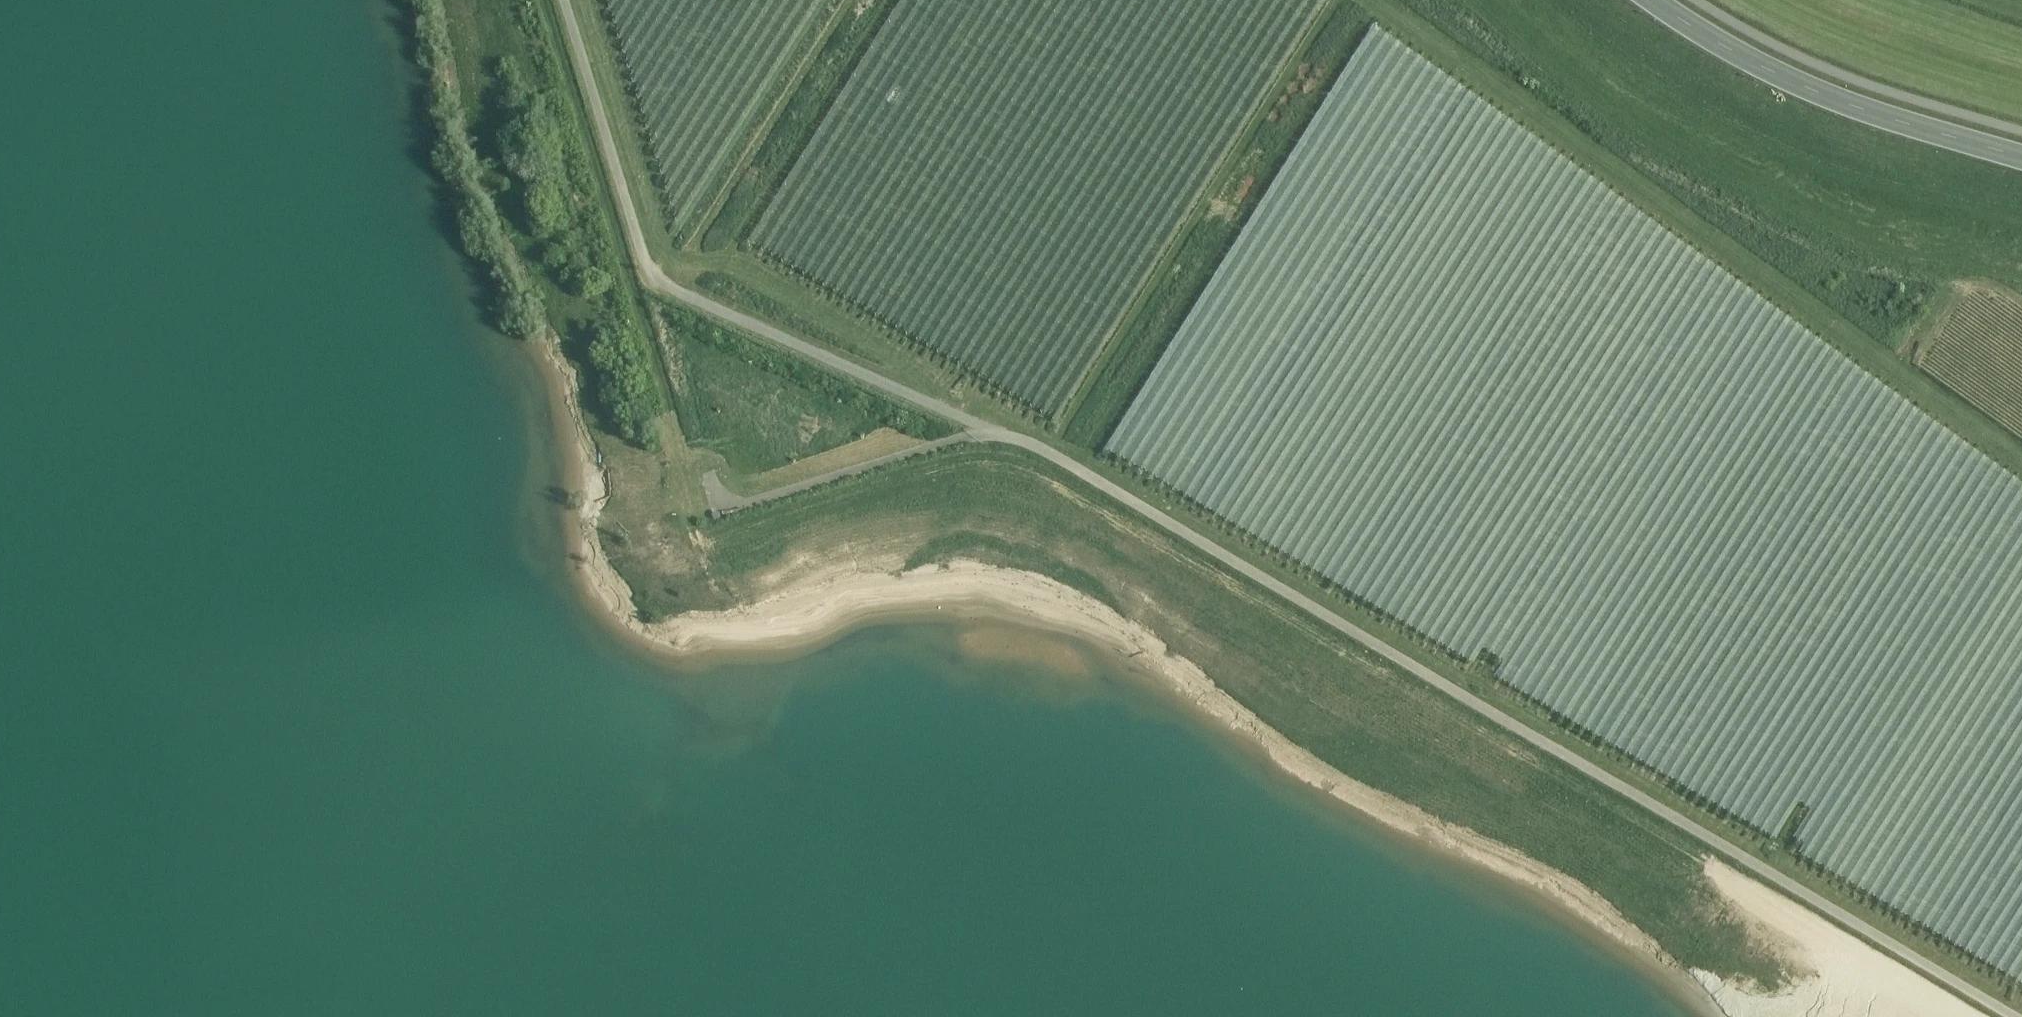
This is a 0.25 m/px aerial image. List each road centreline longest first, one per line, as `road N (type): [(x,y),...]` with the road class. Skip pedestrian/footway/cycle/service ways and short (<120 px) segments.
road 1 (track): [(2011,1016),(995,429),(723,514),(567,0)]
road 2 (secondary): [(2021,166),(1847,112),(1755,70),(1646,0)]

